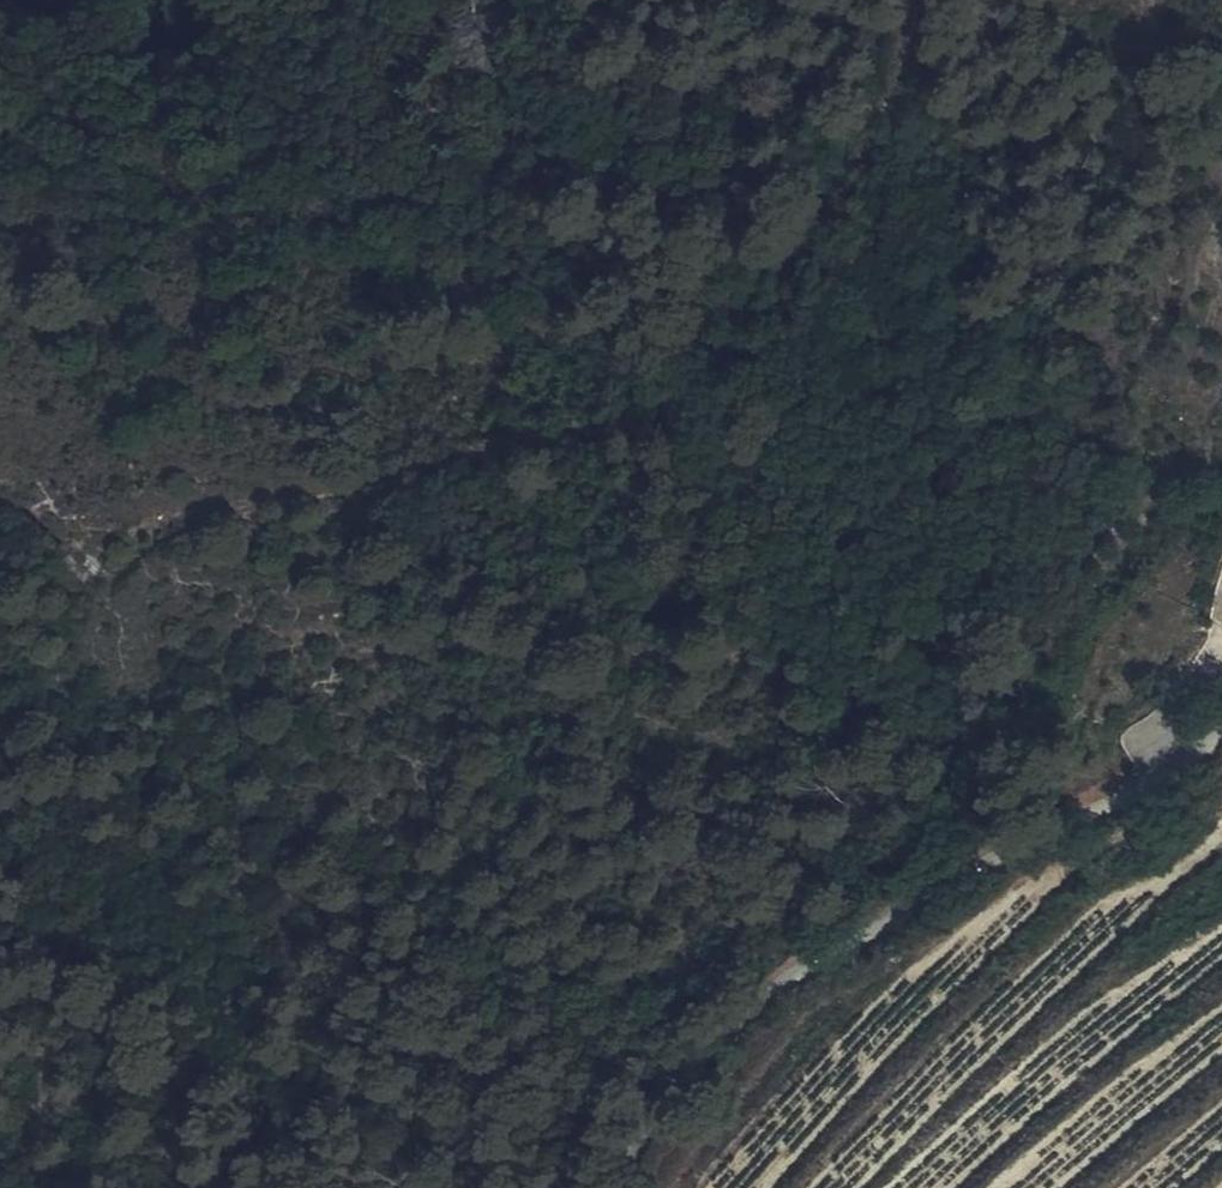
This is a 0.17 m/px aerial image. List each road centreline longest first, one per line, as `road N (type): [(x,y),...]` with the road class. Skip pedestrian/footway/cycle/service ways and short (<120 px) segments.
road 1 (residential): [(1221,731),(1116,803),(977,863),(774,991),(707,1054),(648,1127),(614,1187)]

